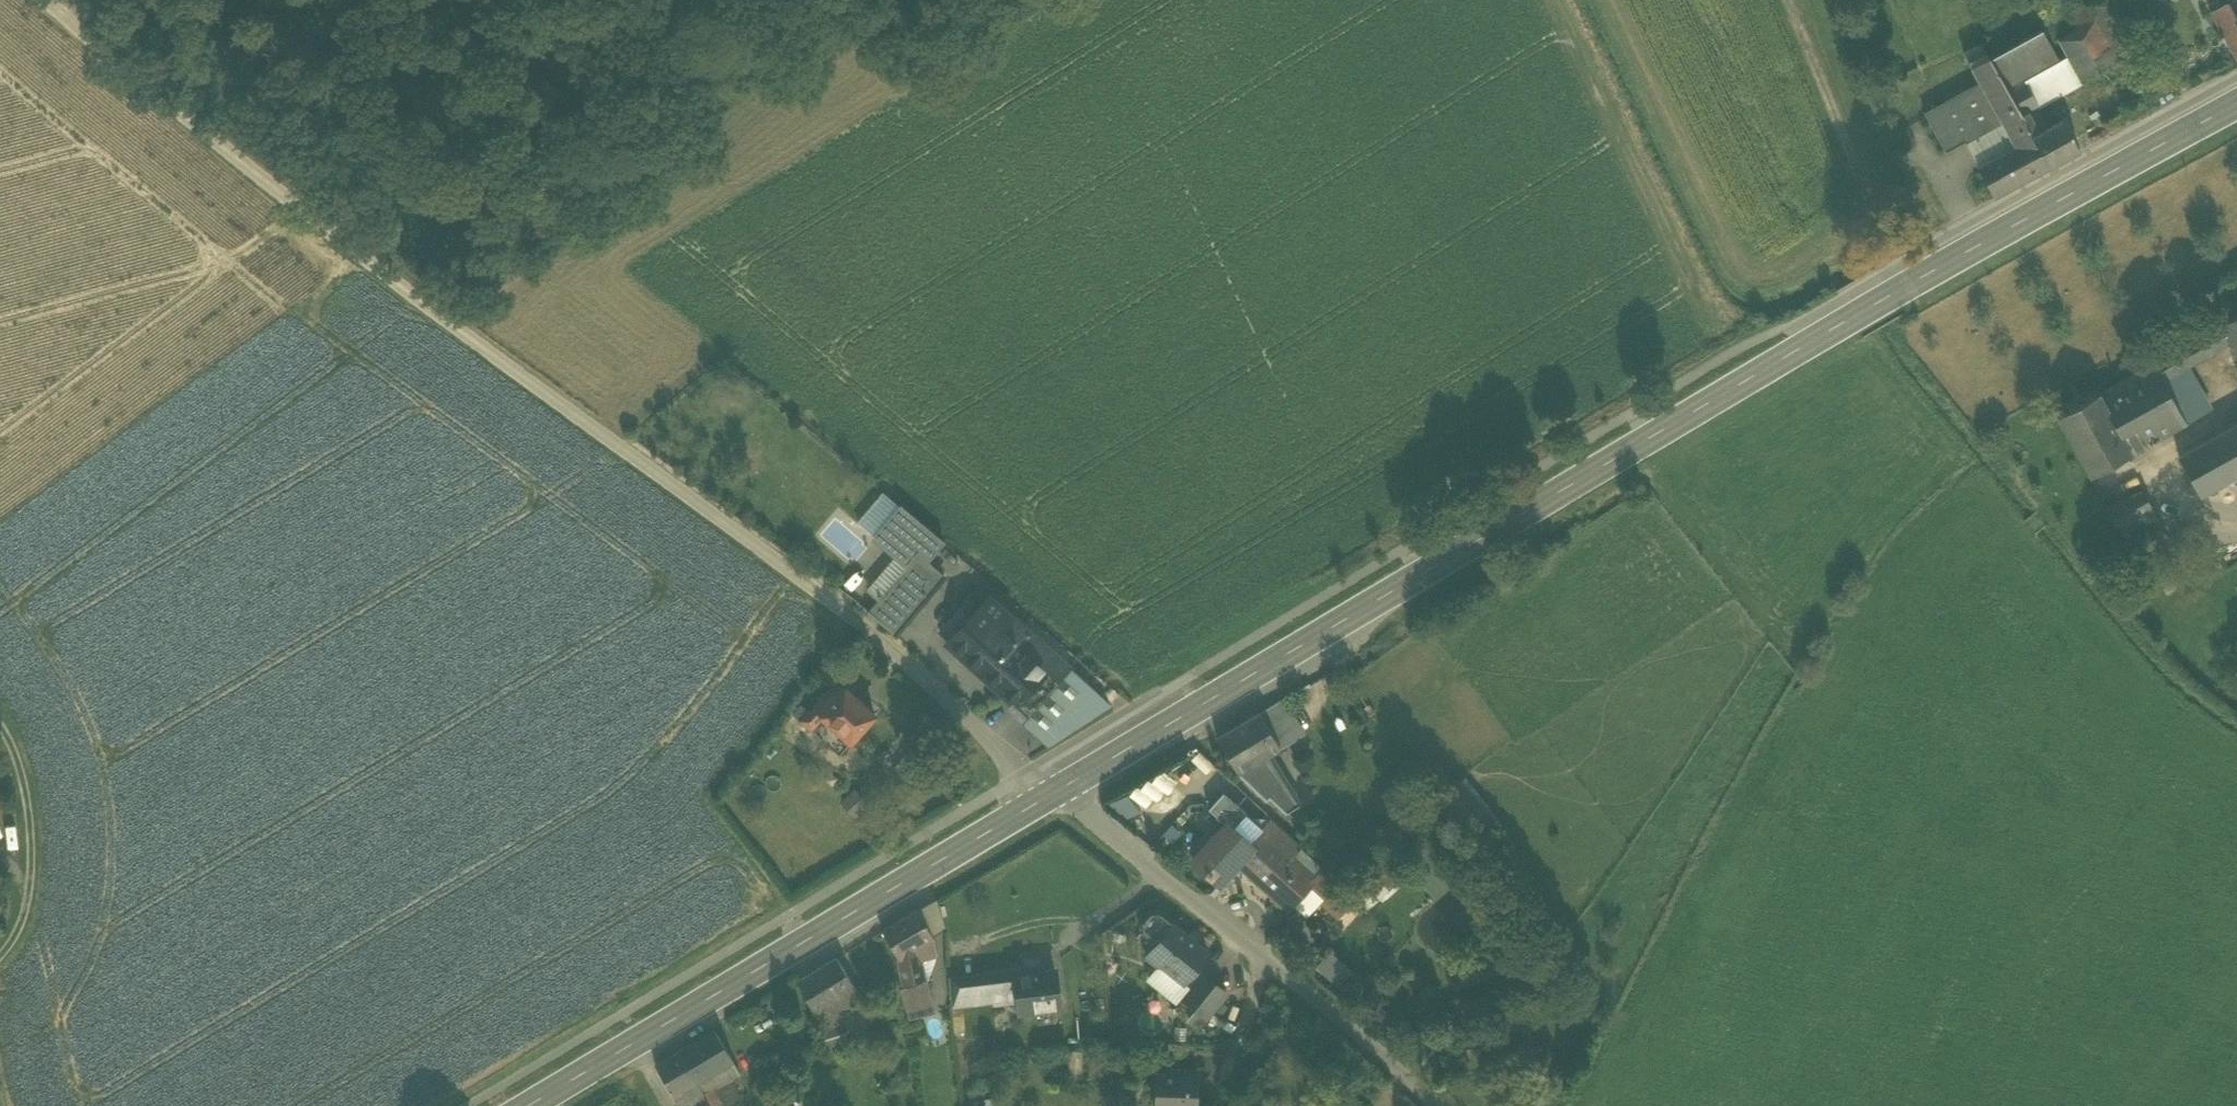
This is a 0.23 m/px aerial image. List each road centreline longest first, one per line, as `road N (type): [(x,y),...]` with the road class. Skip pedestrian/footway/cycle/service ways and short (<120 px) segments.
road 1 (tertiary): [(2236,104),(1905,286),(1058,790)]
road 2 (unclassified): [(1058,790),(1006,759),(877,637),(411,298),(54,0)]
road 3 (tertiary): [(1058,790),(530,1105)]
road 4 (unclassified): [(1058,790),(1386,1057),(1434,1105)]
road 5 (track): [(1905,286),(1785,0)]

